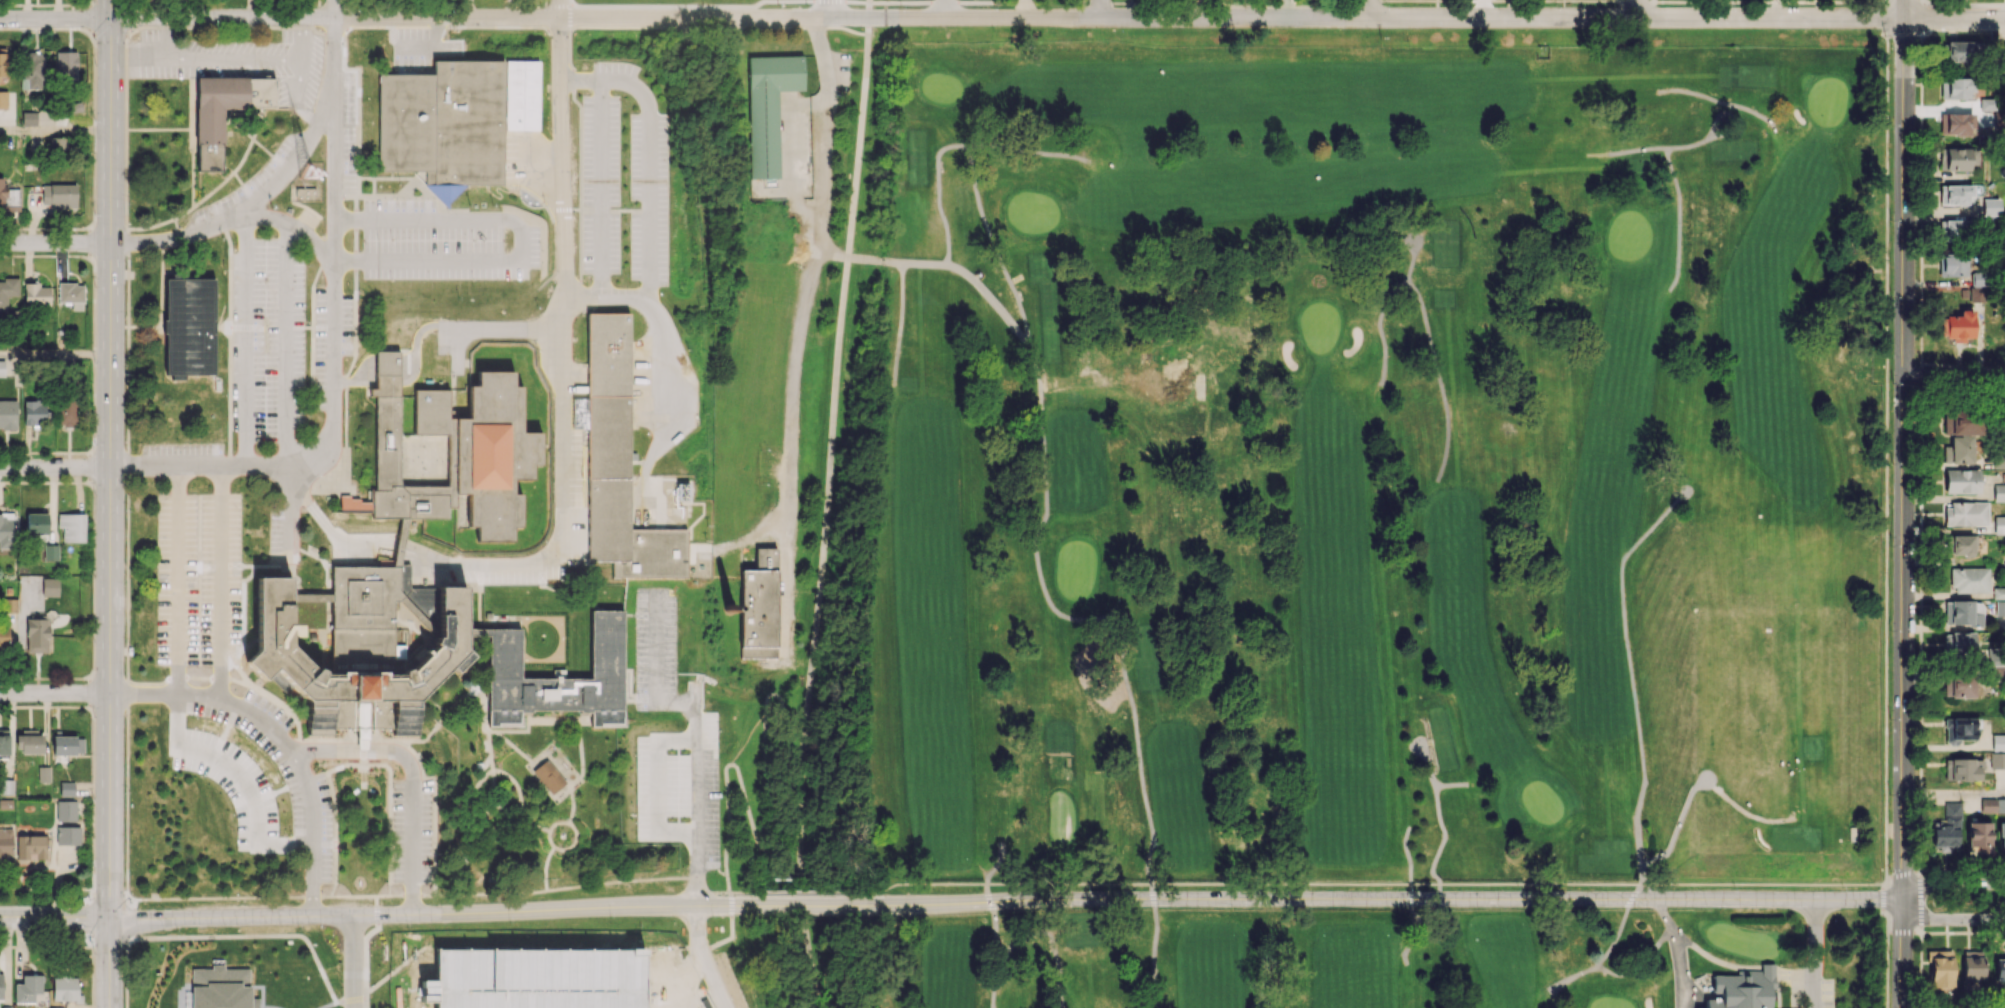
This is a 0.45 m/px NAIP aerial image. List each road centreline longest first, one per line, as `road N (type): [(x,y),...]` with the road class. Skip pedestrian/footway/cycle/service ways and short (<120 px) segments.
road 1 (residential): [(2004,17),(111,19)]
road 2 (tertiary): [(1905,899),(1086,898),(869,906)]
road 3 (primary): [(111,0),(108,1007)]
road 4 (tertiary): [(1906,0),(1905,899)]
road 5 (track): [(1149,884),(1152,837),(1122,663),(1123,626),(1107,618),(1069,620),(1045,594),(1035,548),(1046,513),(1037,370),(980,211),(970,148)]
road 6 (tertiary): [(752,905),(108,917)]
road 7 (track): [(1685,492),(1621,569),(1643,773),(1637,827),(1644,885)]
road 8 (track): [(1088,159),(989,145),(941,150),(945,267)]
road 9 (track): [(1436,481),(1446,410),(1419,298),(1406,284)]
road 10 (track): [(1381,386),(1379,325),(1406,284),(1416,239)]
road 11 (track): [(1662,121),(1656,106),(1666,89),(1750,110),(1775,126)]
road 12 (track): [(1667,292),(1677,275),(1679,199),(1665,149)]
road 13 (track): [(1586,155),(1685,148),(1724,128)]
road 14 (track): [(1405,967),(1417,921),(1409,826)]
road 15 (track): [(1063,1007),(1049,933),(997,952)]
road 16 (track): [(893,388),(902,264)]
road 17 (track): [(1705,778),(1644,885)]

